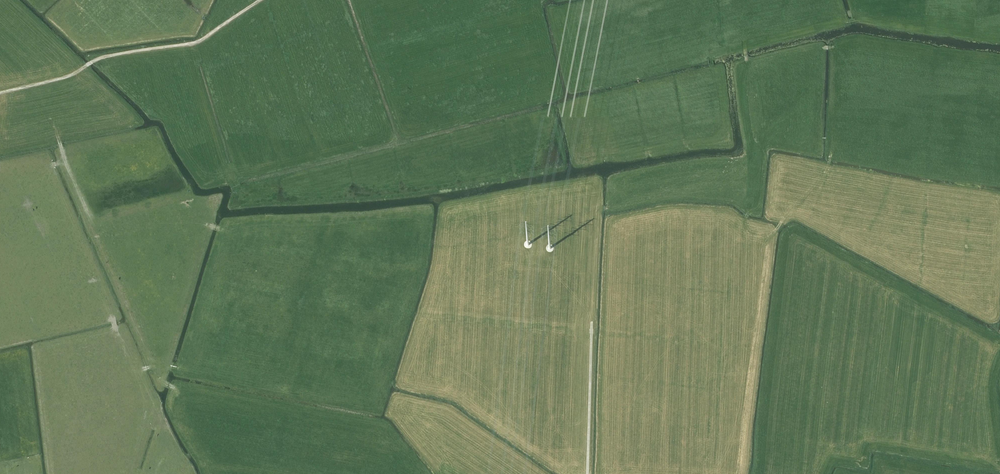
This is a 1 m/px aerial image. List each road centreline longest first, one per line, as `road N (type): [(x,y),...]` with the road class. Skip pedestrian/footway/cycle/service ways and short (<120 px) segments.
road 1 (track): [(0,93),(71,76),(110,55),(199,41),(261,0)]

